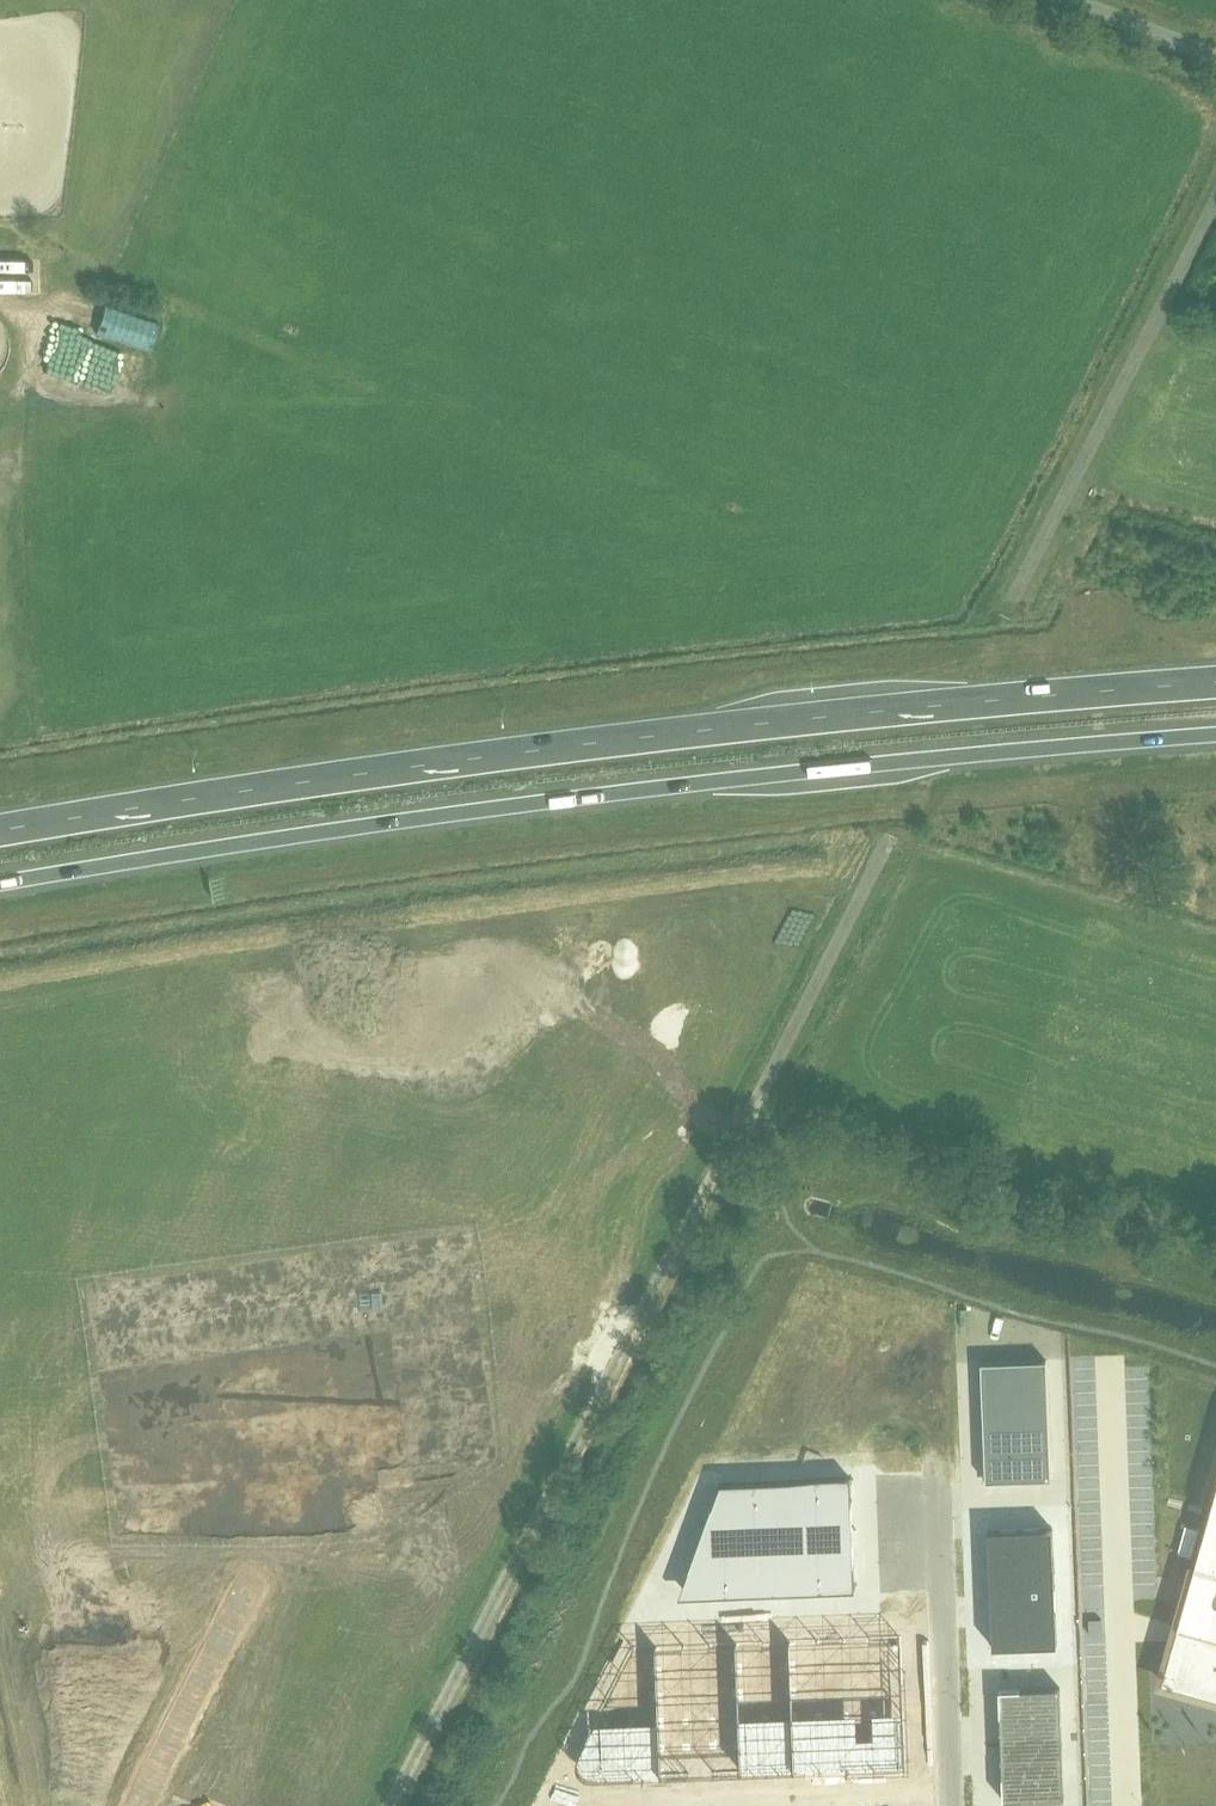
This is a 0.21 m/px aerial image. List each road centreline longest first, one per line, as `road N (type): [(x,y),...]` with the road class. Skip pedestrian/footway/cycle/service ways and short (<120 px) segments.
road 1 (trunk): [(0,883),(592,797),(1215,732)]
road 2 (trunk): [(1215,684),(904,707),(568,745),(0,827)]
road 3 (track): [(394,1805),(748,1120)]
road 4 (unclassified): [(1013,593),(1215,204)]
road 5 (unclassified): [(748,1120),(887,839)]
road 6 (unclassified): [(1215,56),(1069,0)]

